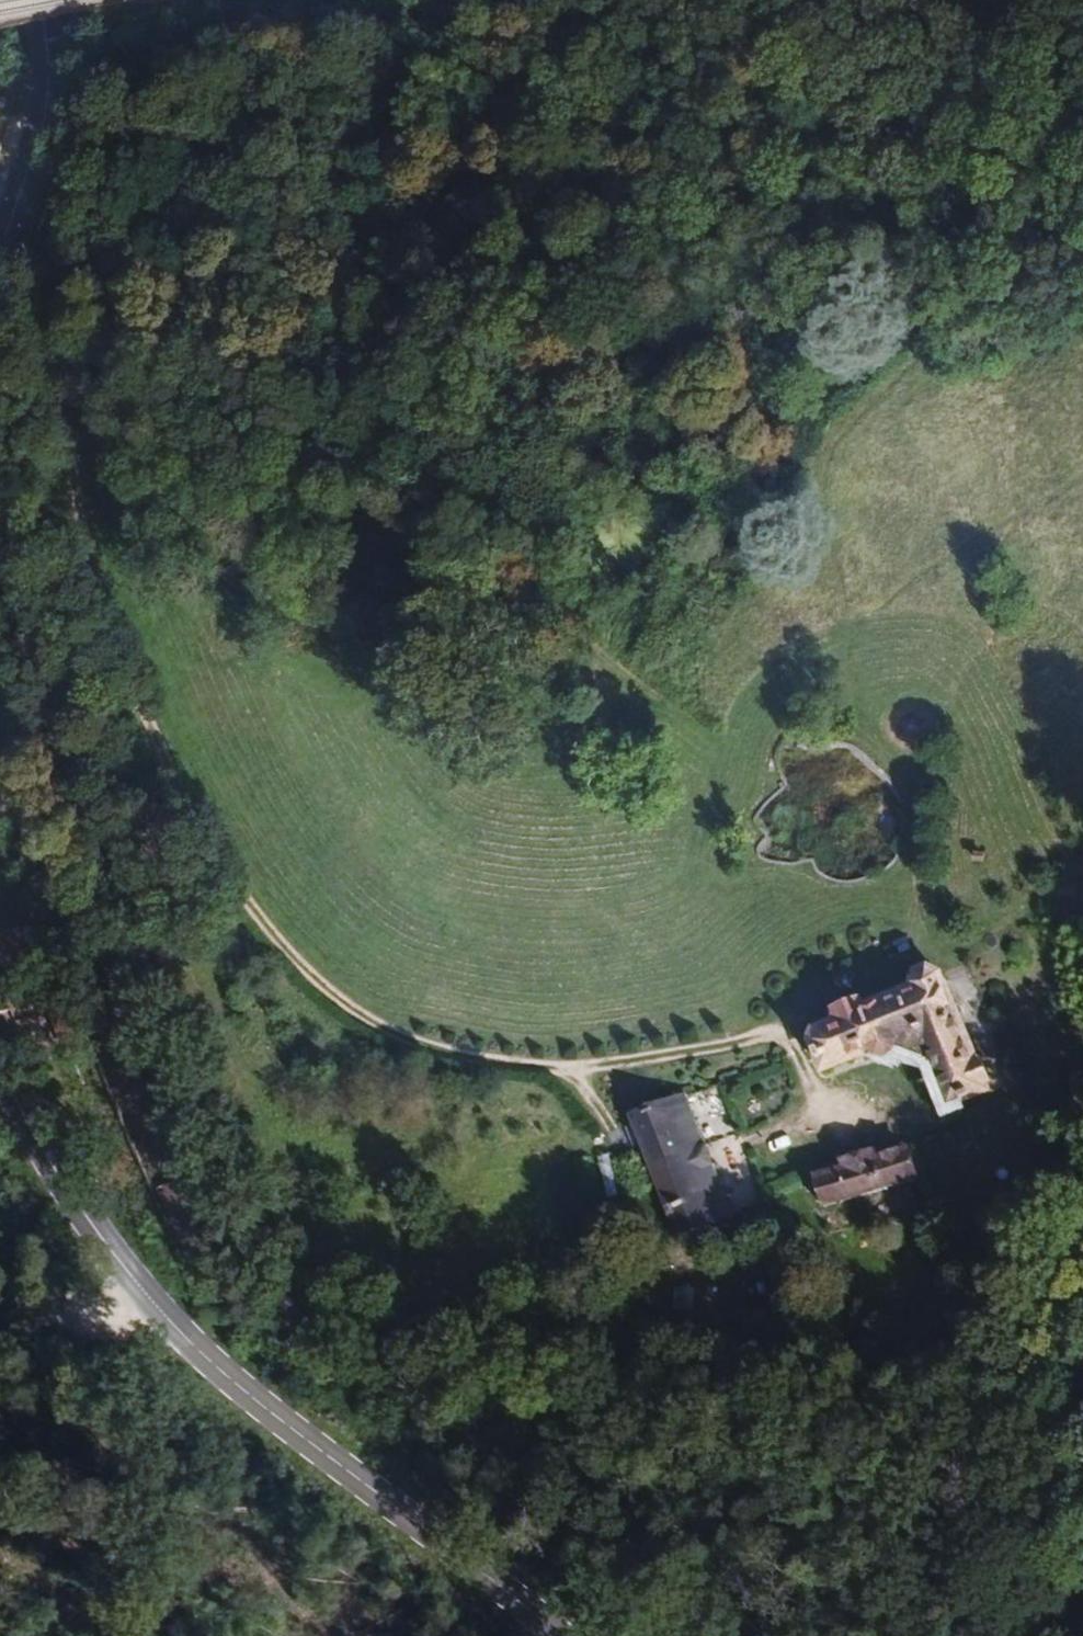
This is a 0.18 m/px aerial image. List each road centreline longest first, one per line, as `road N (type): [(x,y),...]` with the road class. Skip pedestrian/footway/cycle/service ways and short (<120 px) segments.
road 1 (track): [(41,129),(70,174),(59,316),(71,475),(105,617),(210,845),(282,954),(364,1023),(458,1059),(643,1081)]
road 2 (tertiary): [(0,1107),(27,1157),(156,1315),(551,1635)]
road 3 (tertiary): [(38,0),(46,102),(0,252)]
road 4 (track): [(0,1523),(169,1635)]
road 5 (track): [(0,1313),(156,1315)]

